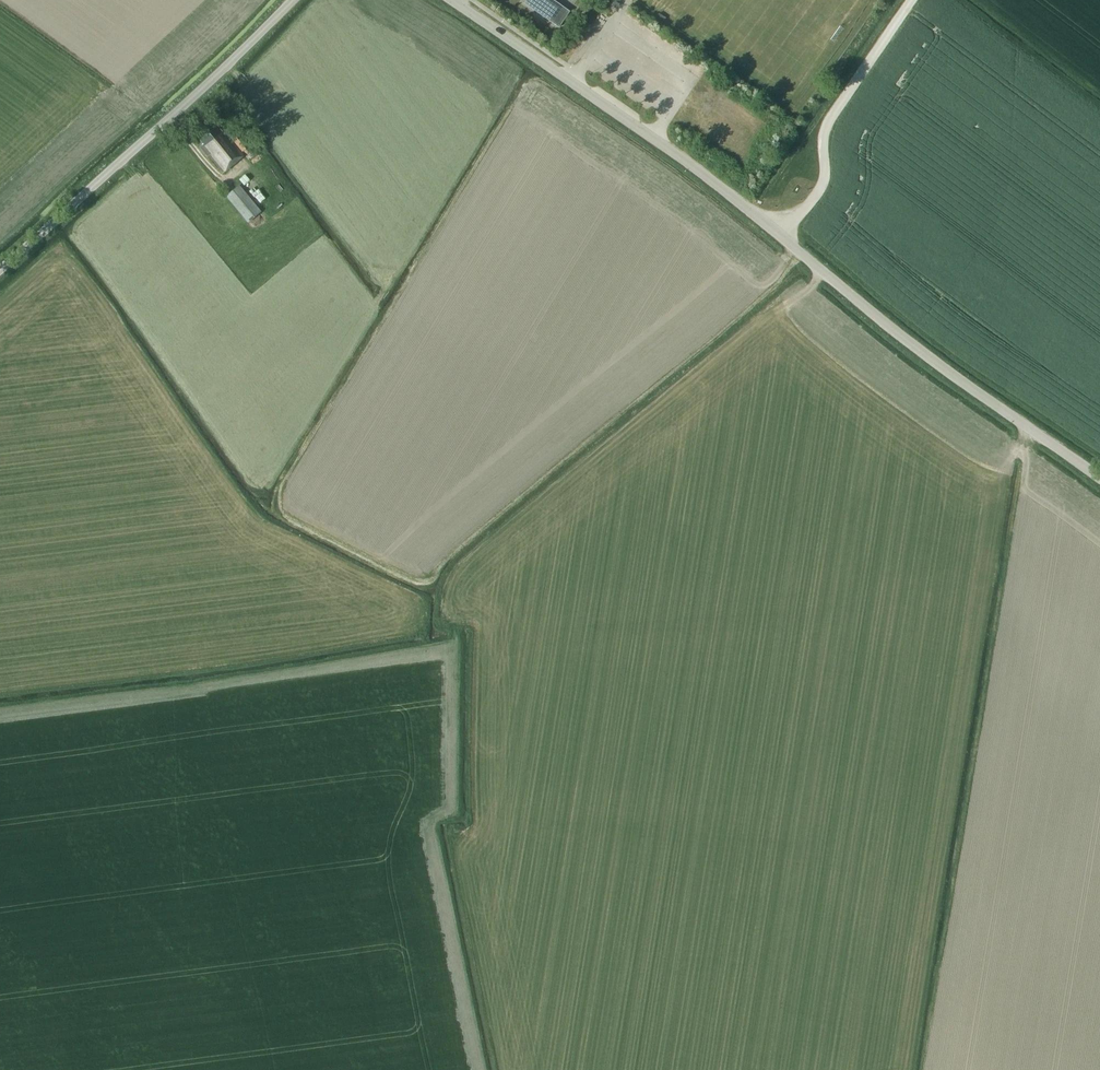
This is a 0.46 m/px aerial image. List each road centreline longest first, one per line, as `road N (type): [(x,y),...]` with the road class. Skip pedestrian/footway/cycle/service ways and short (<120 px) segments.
road 1 (tertiary): [(1099,477),(891,328),(690,164),(453,0)]
road 2 (tertiary): [(0,269),(292,0)]

